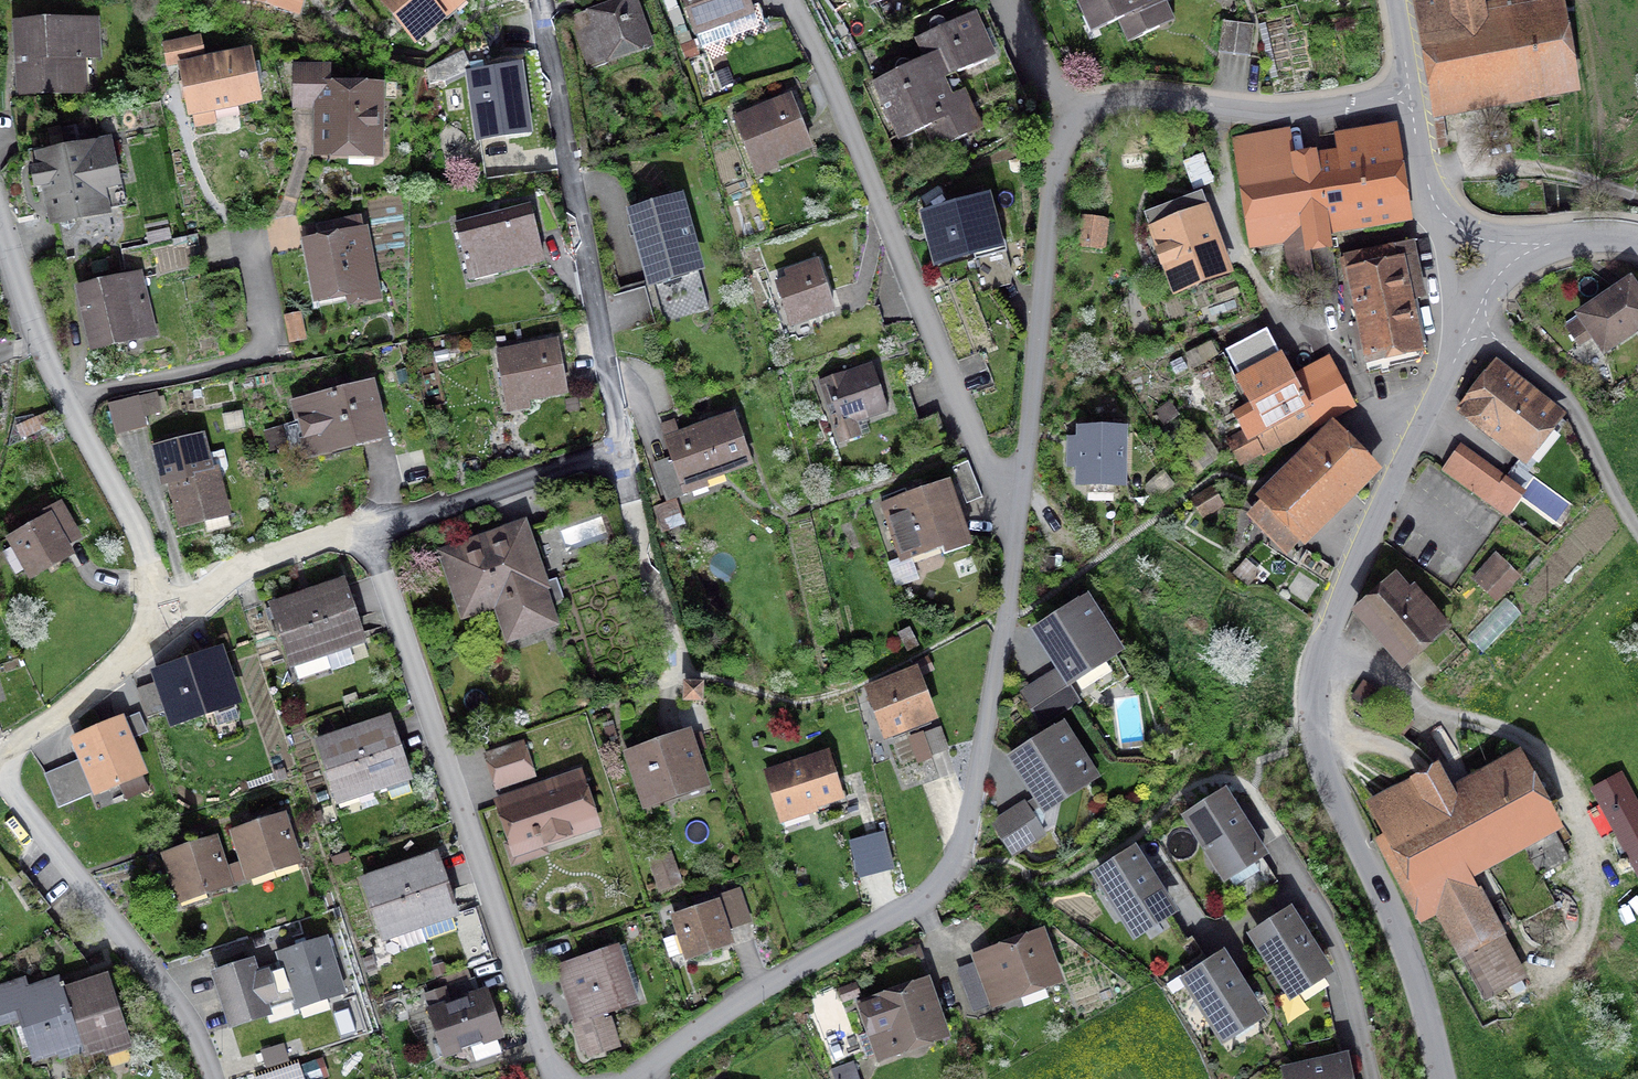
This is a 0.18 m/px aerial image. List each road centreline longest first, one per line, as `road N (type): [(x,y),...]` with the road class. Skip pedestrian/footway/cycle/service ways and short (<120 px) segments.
road 1 (tertiary): [(1452,359),(1327,636),(1313,700),(1328,776),(1401,934),(1443,1078)]
road 2 (residential): [(365,527),(619,450),(541,0)]
road 3 (residential): [(1018,531),(956,860),(881,929),(638,1078)]
road 4 (residential): [(552,1078),(365,527)]
road 5 (residential): [(1018,531),(791,0)]
road 6 (residential): [(1073,125),(1055,170),(1018,531)]
road 7 (residential): [(0,754),(111,897),(199,1028),(220,1078)]
road 8 (residential): [(1410,95),(1294,112),(1122,101),(1073,125)]
road 9 (residential): [(64,397),(250,359),(270,344),(253,243)]
road 10 (residential): [(1371,1078),(1339,946),(1254,808)]
road 11 (residential): [(1477,322),(1563,397),(1637,527)]
road 12 (residential): [(64,397),(139,527),(169,623)]
road 13 (residential): [(365,527),(240,567),(169,623)]
road 14 (residential): [(169,623),(0,742)]
road 15 (residential): [(0,215),(28,314),(64,397)]
road 16 (tertiary): [(1431,200),(1450,288),(1452,359)]
road 17 (residential): [(1073,125),(1008,0)]
road 18 (tertiary): [(1546,245),(1474,236),(1431,200)]

